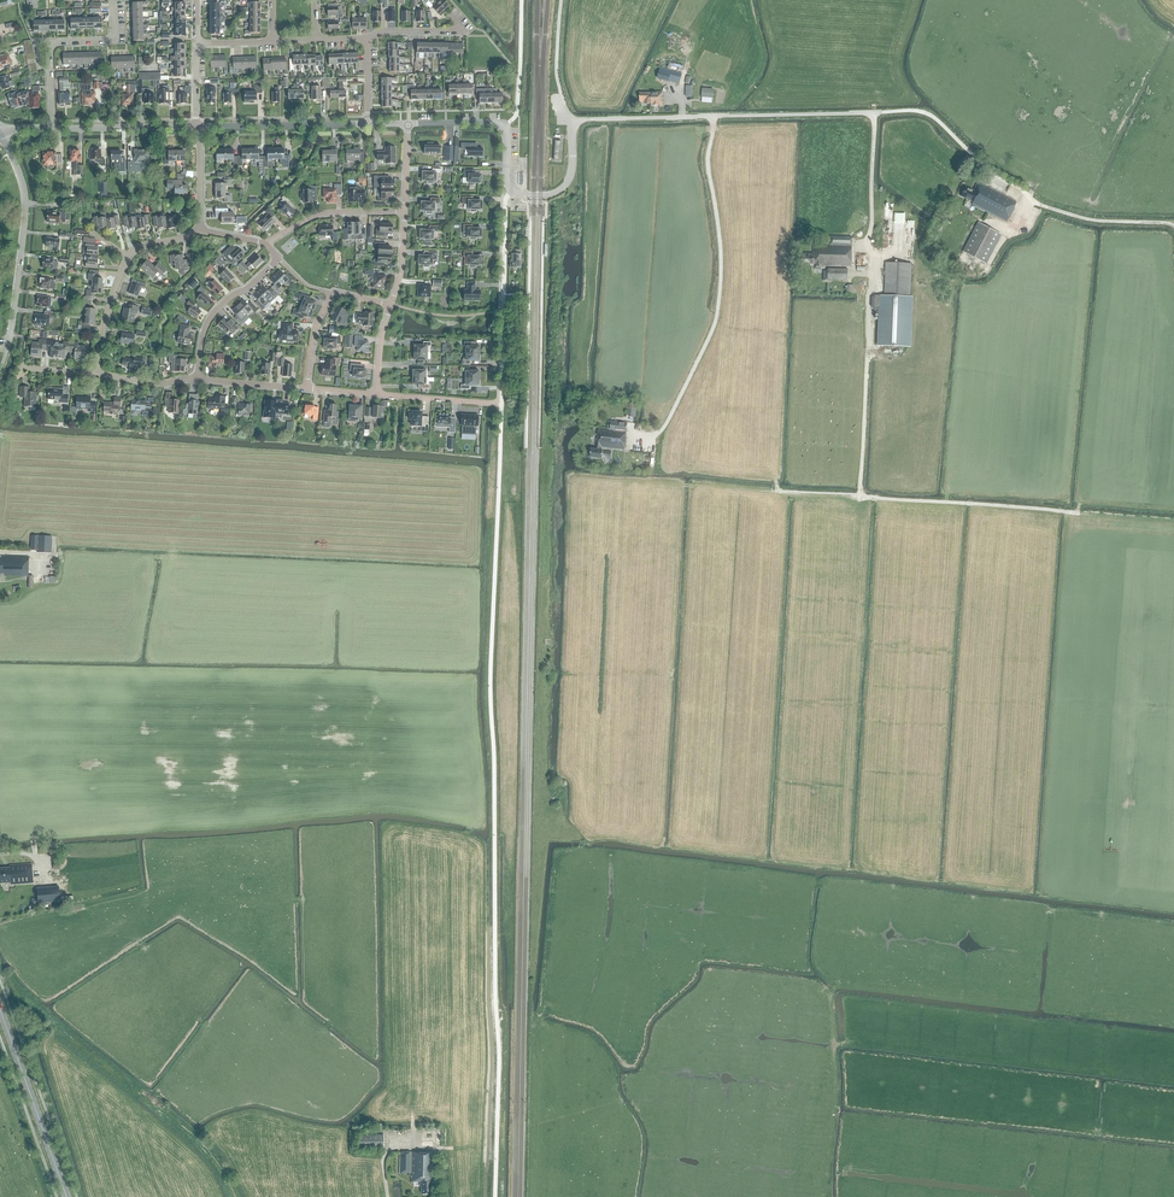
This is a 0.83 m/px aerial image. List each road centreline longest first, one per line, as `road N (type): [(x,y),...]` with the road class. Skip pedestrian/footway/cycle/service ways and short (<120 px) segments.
road 1 (unclassified): [(571,122),(874,112)]
road 2 (unclassified): [(501,404),(511,190)]
road 3 (unclassified): [(9,334),(25,204),(0,135)]
road 4 (residential): [(94,374),(128,255),(198,229)]
road 5 (primary): [(66,1196),(0,1009)]
road 6 (residential): [(52,129),(50,46),(113,38),(113,0)]
road 7 (track): [(861,497),(679,485)]
road 8 (residential): [(197,380),(210,319),(277,259),(266,244)]
road 9 (unclassified): [(367,123),(197,126)]
road 10 (unclassified): [(511,190),(503,125),(408,123)]
road 11 (residential): [(266,244),(329,212),(404,211)]
road 12 (unclassified): [(197,126),(52,129)]
road 13 (residential): [(501,404),(376,394)]
road 14 (unclassified): [(561,0),(557,80),(571,122)]
road 15 (unclassified): [(511,190),(545,195),(562,188),(573,167),(571,122)]

